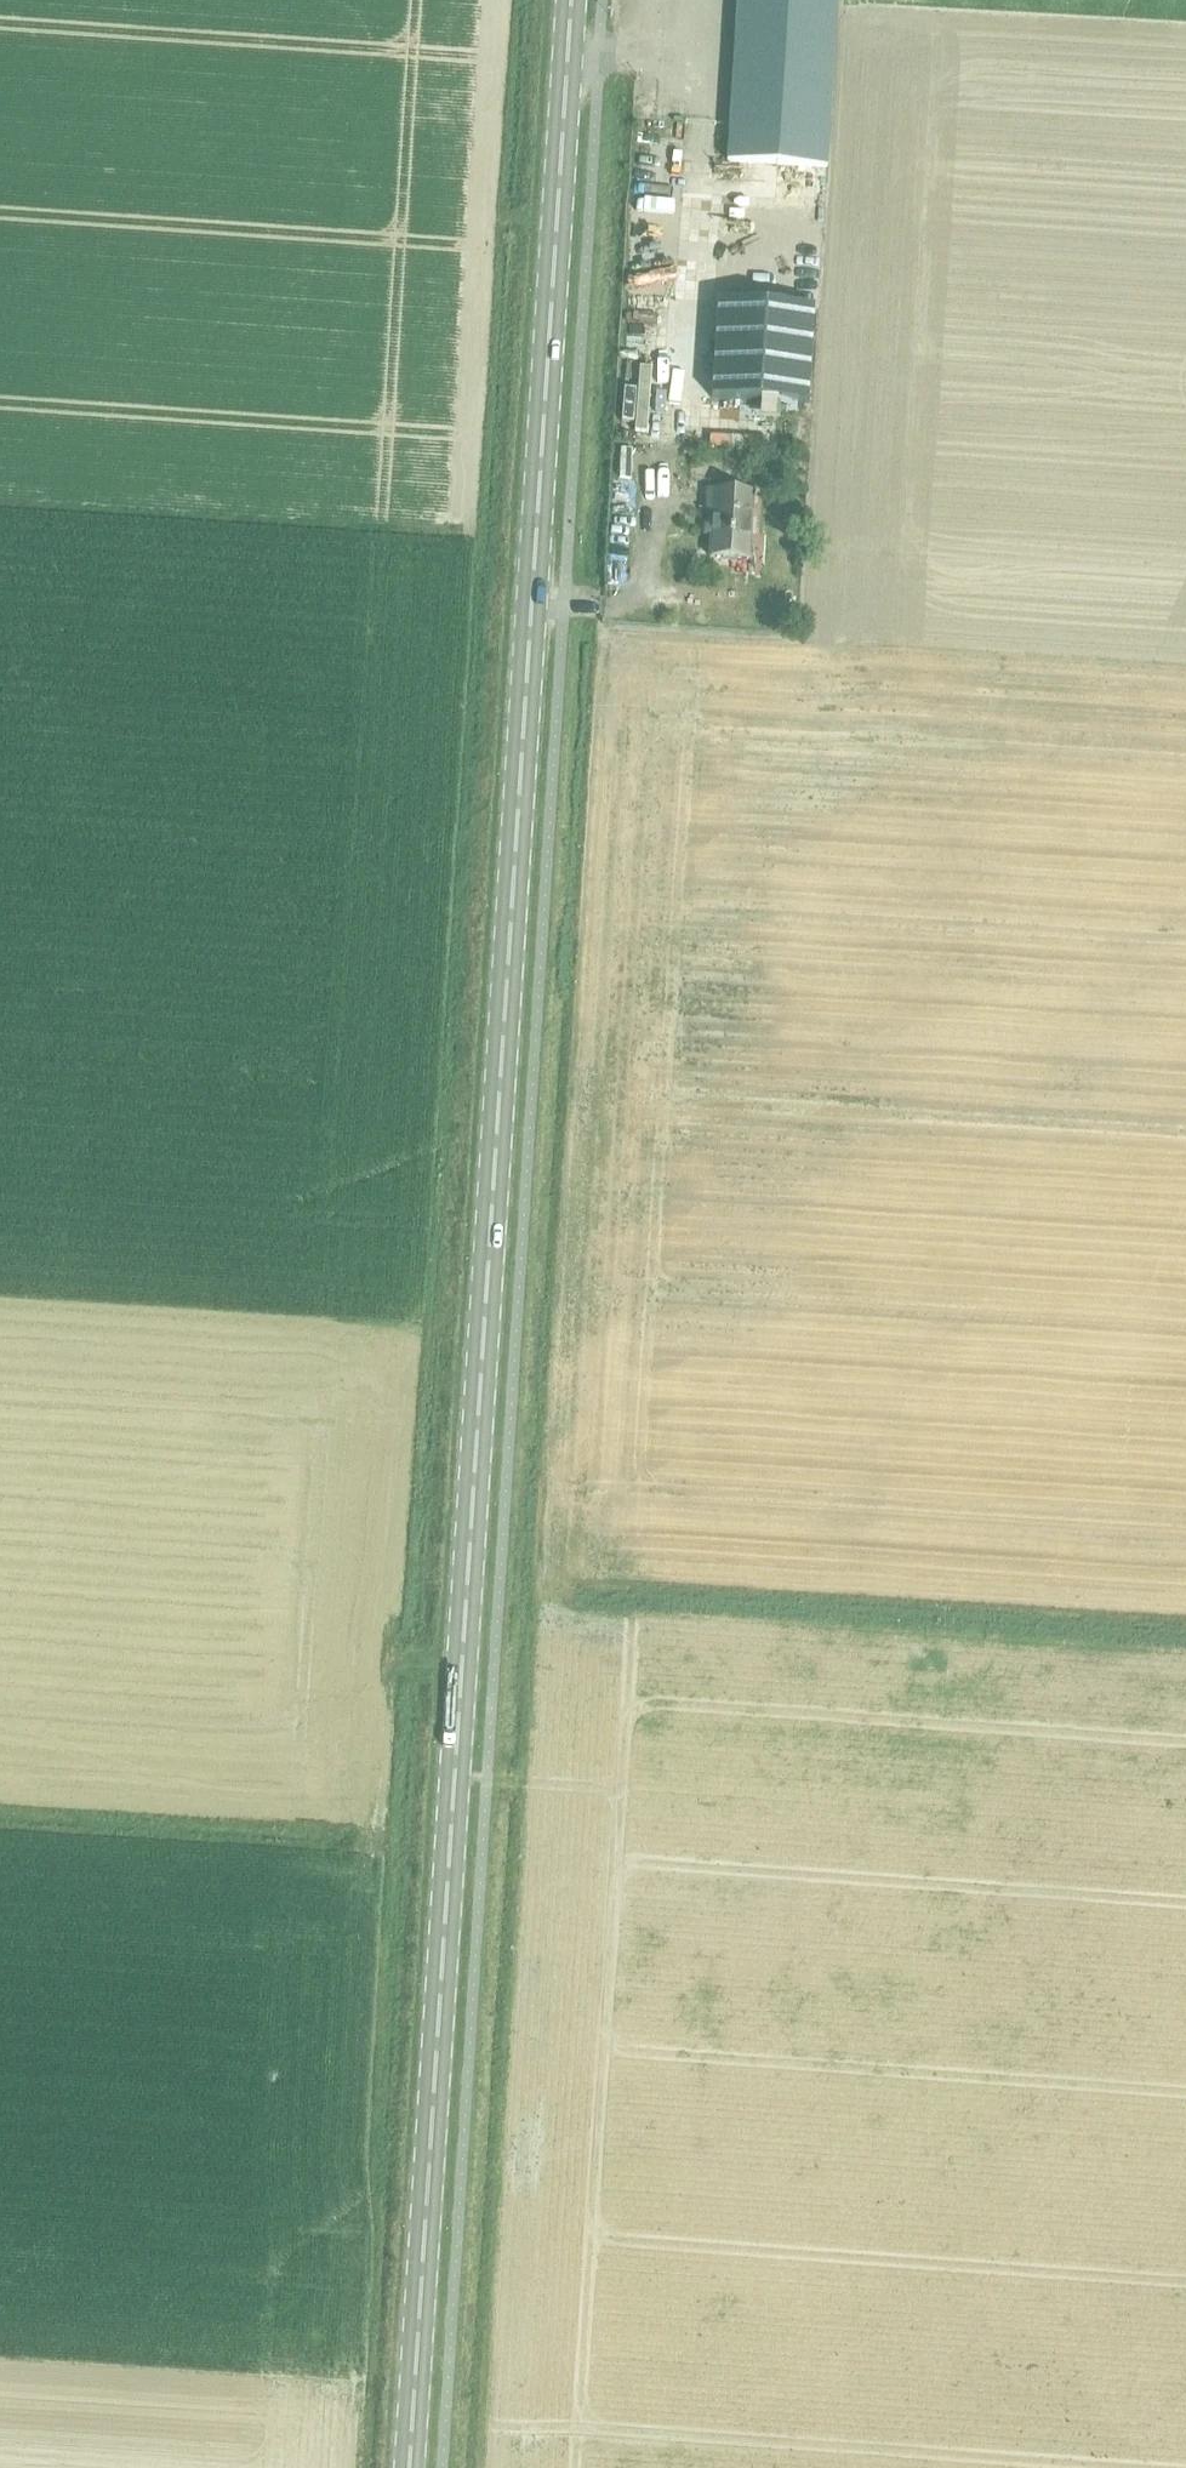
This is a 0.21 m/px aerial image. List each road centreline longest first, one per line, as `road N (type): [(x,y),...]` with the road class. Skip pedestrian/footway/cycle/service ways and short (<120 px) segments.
road 1 (secondary): [(411,2467),(569,0)]

